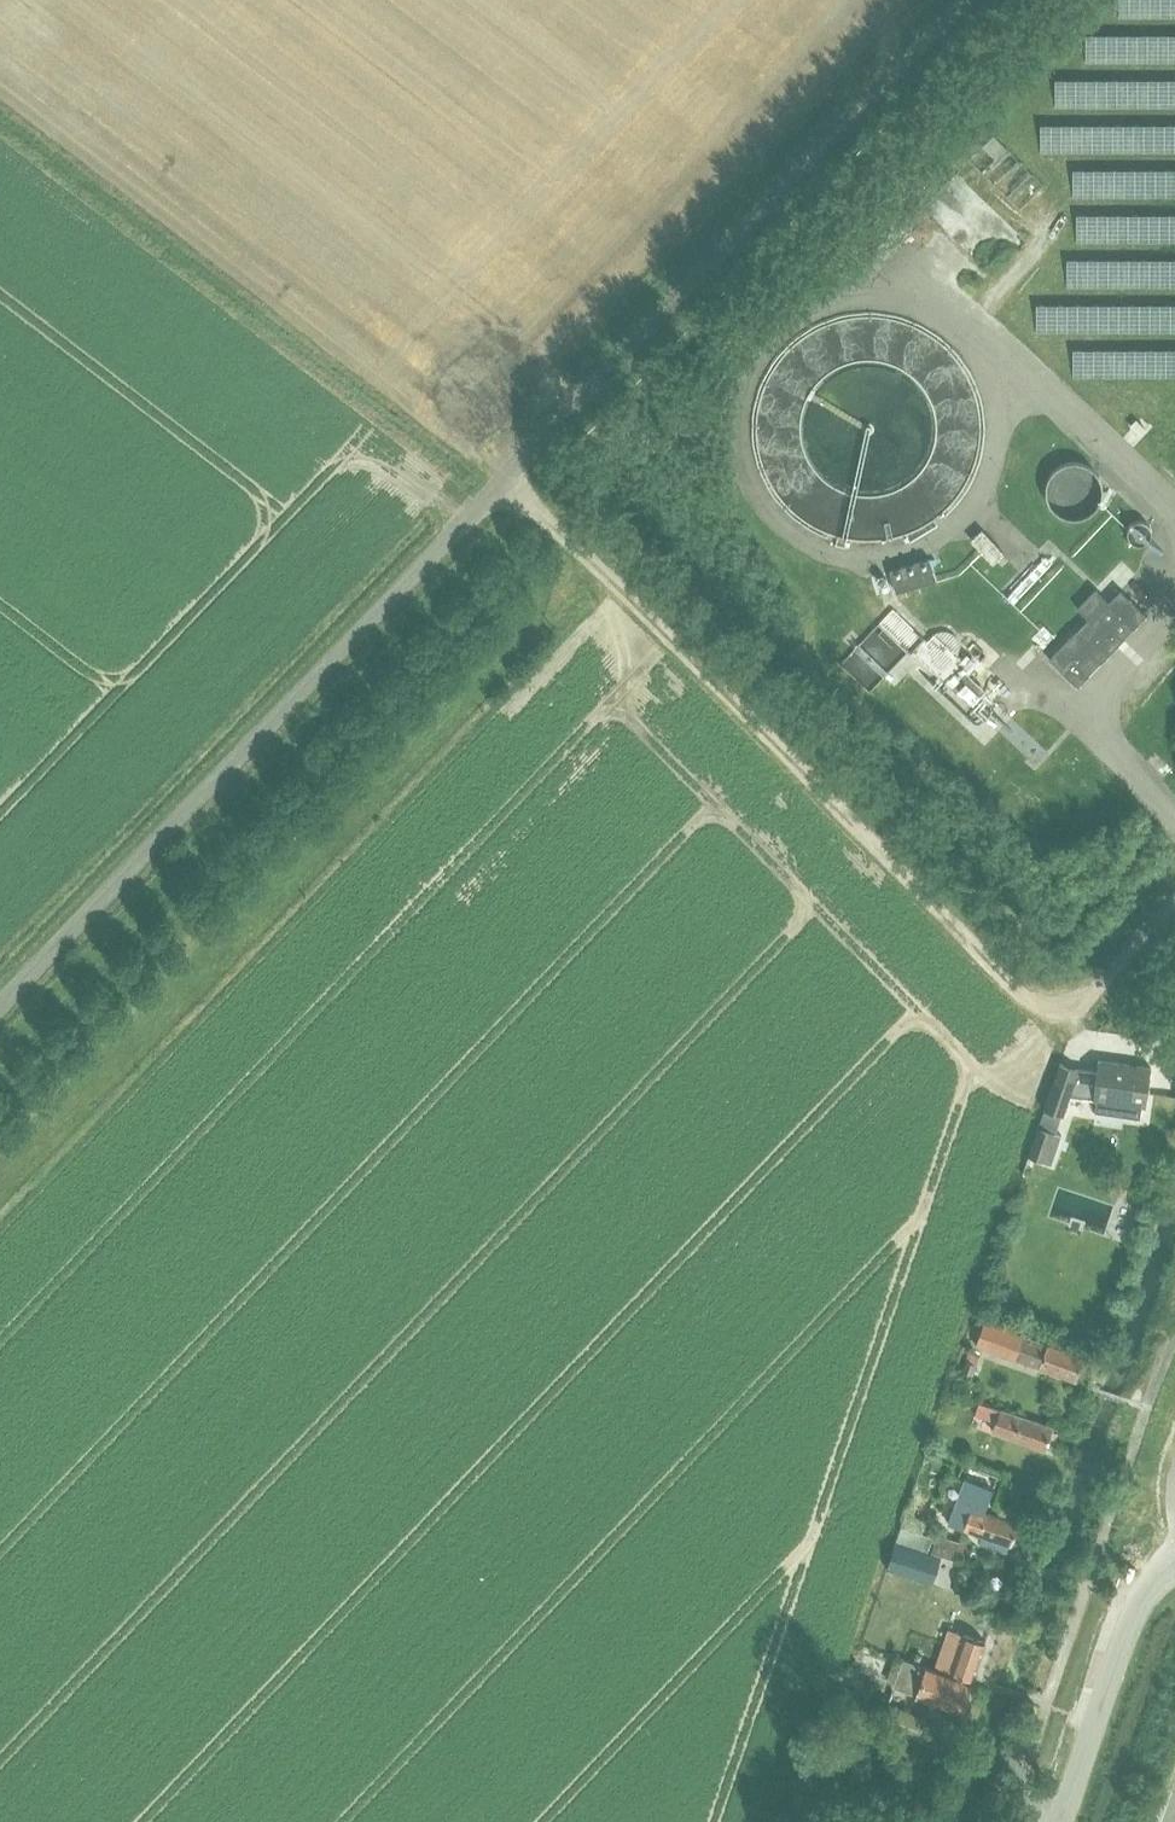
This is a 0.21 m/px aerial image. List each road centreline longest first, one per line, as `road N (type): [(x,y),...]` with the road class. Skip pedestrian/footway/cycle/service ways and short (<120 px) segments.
road 1 (unclassified): [(0,1001),(963,0)]
road 2 (track): [(1174,903),(1075,1008),(1053,1014),(1025,997),(504,478)]
road 3 (unclassified): [(1056,1821),(1023,1774),(1174,1341)]
road 4 (residential): [(1060,1821),(1136,1601),(1174,1564)]

